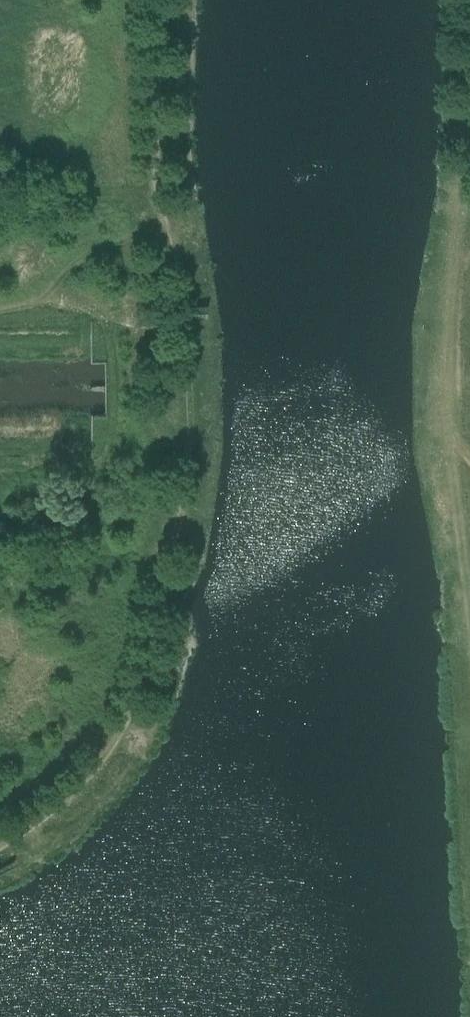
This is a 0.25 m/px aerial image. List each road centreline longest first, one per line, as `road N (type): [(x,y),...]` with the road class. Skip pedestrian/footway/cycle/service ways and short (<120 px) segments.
road 1 (track): [(158,179),(191,349),(195,473),(153,609),(142,676),(75,782),(0,831)]
road 2 (track): [(153,609),(134,554),(154,463),(137,419),(132,231)]
road 3 (track): [(158,179),(132,231),(86,247),(36,287),(0,295)]
road 4 (track): [(158,0),(158,179)]

